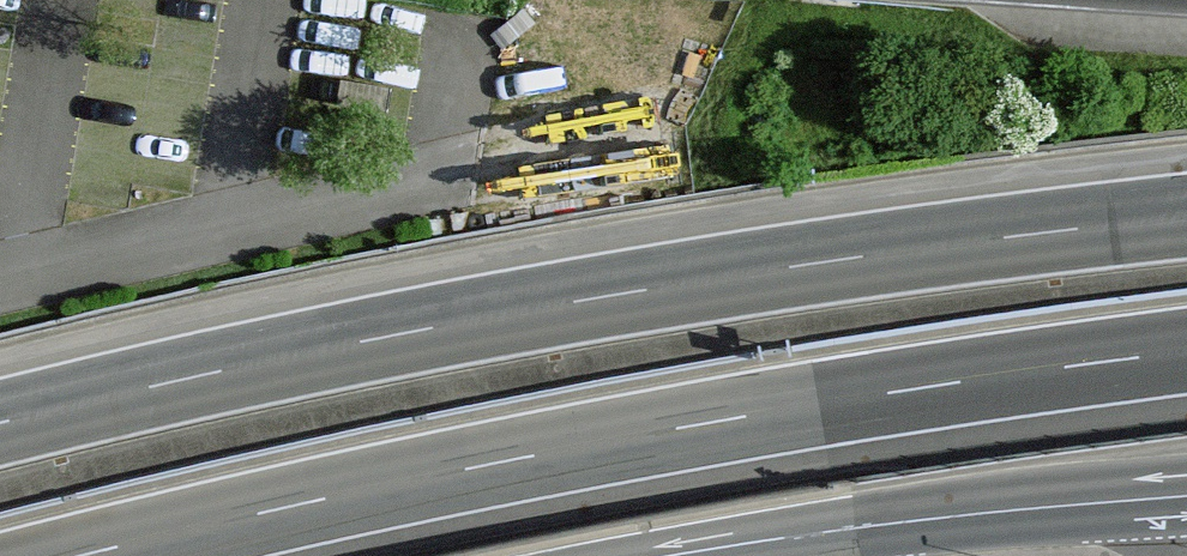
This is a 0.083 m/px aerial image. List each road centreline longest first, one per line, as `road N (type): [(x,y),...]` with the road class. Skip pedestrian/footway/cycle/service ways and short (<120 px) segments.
road 1 (motorway): [(1186,217),(650,289),(432,328),(0,423)]
road 2 (motorway): [(84,555),(677,429),(1186,351)]
road 3 (primary): [(671,555),(876,525),(1186,496)]

